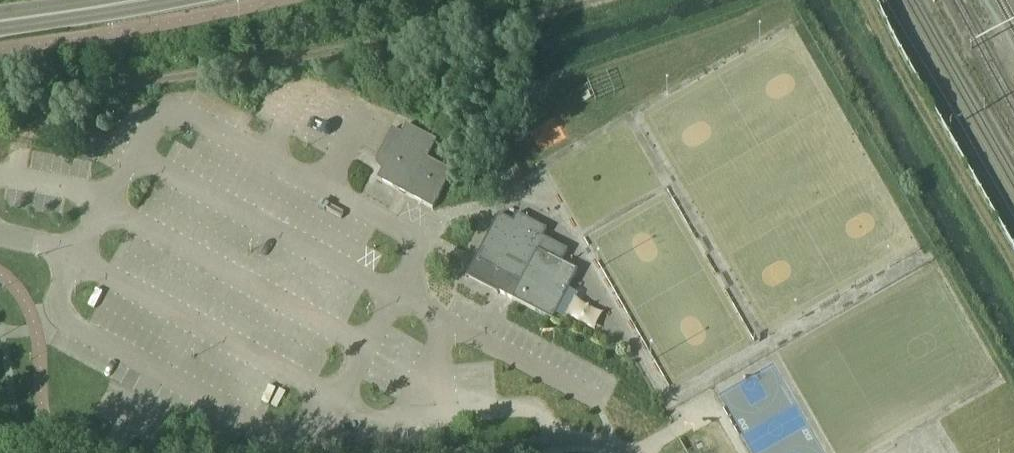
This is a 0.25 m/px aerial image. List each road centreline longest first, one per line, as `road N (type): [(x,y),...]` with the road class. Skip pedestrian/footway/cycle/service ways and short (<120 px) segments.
road 1 (track): [(602,0),(517,26),(96,95),(33,130),(14,174)]
road 2 (track): [(1013,270),(862,0)]
road 3 (secondary): [(0,22),(145,0)]

